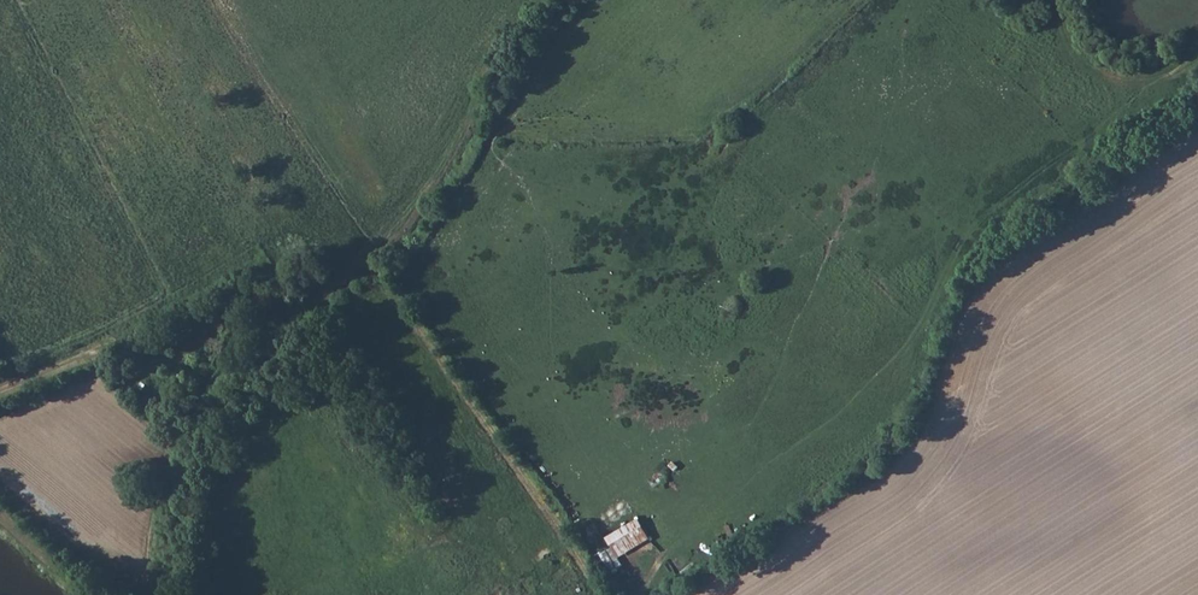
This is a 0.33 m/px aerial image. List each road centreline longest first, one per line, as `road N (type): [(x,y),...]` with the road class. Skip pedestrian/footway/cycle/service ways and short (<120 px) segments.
road 1 (track): [(270,255),(99,351),(0,394)]

